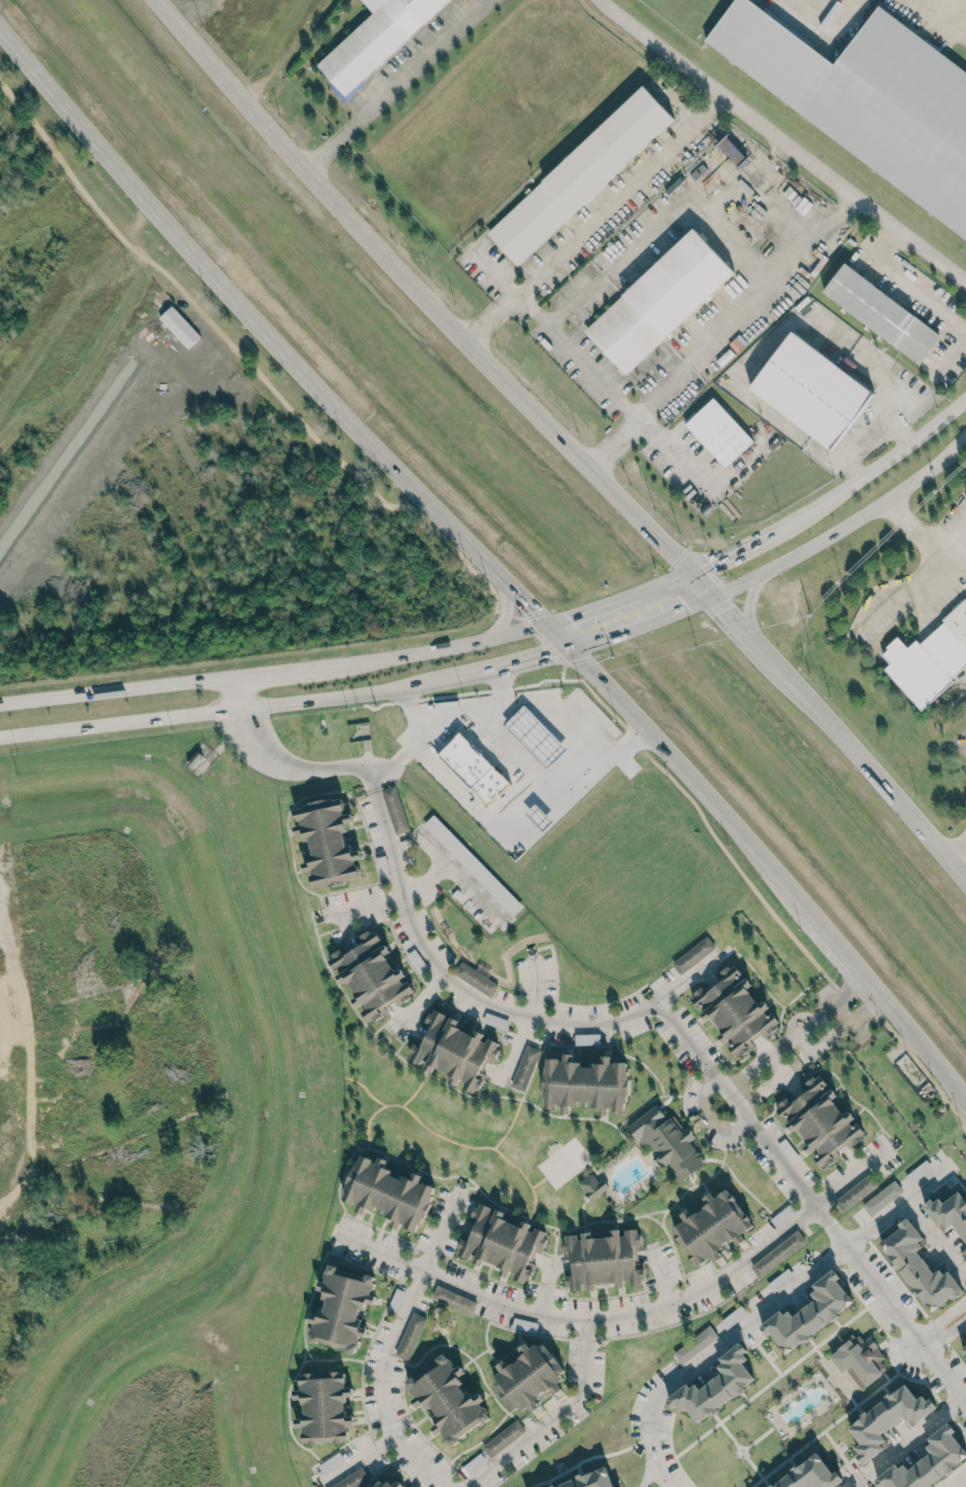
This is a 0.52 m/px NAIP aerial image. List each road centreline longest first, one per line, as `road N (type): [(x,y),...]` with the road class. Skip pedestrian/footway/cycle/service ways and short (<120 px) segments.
road 1 (primary): [(0,31),(126,181),(721,813),(965,1101)]
road 2 (residential): [(965,1403),(674,1023),(648,1010),(575,1025),(520,1016),(465,991),(432,964),(406,914),(369,768)]
road 3 (primary): [(713,594),(304,169),(155,0)]
road 4 (residential): [(335,1236),(508,1307),(613,1316),(670,1304),(708,1285),(889,1146)]
road 5 (secondary): [(545,622),(403,655),(0,704)]
road 6 (residential): [(669,1486),(648,1434),(662,1389),(951,1162)]
road 7 (residential): [(965,283),(599,0)]
road 8 (secondary): [(0,737),(444,679)]
road 9 (residential): [(455,1200),(379,1368),(380,1400),(393,1424),(446,1486)]
road 10 (secondary): [(713,594),(890,497),(965,437)]
road 11 (secondary): [(815,509),(637,593),(545,622)]
road 12 (secondary): [(444,679),(567,648),(713,594)]
road 13 (primary): [(965,876),(791,681)]
road 14 (residential): [(585,1318),(582,1391),(465,1486)]
road 15 (secondary): [(965,393),(815,509)]
road 16 (residential): [(369,768),(292,765),(270,756),(251,739),(241,709)]
road 17 (residential): [(847,1486),(962,1398)]
road 18 (residential): [(741,1108),(851,1022)]
road 19 (residential): [(834,1002),(726,1089)]
road 20 (residential): [(401,892),(449,865),(499,916)]

